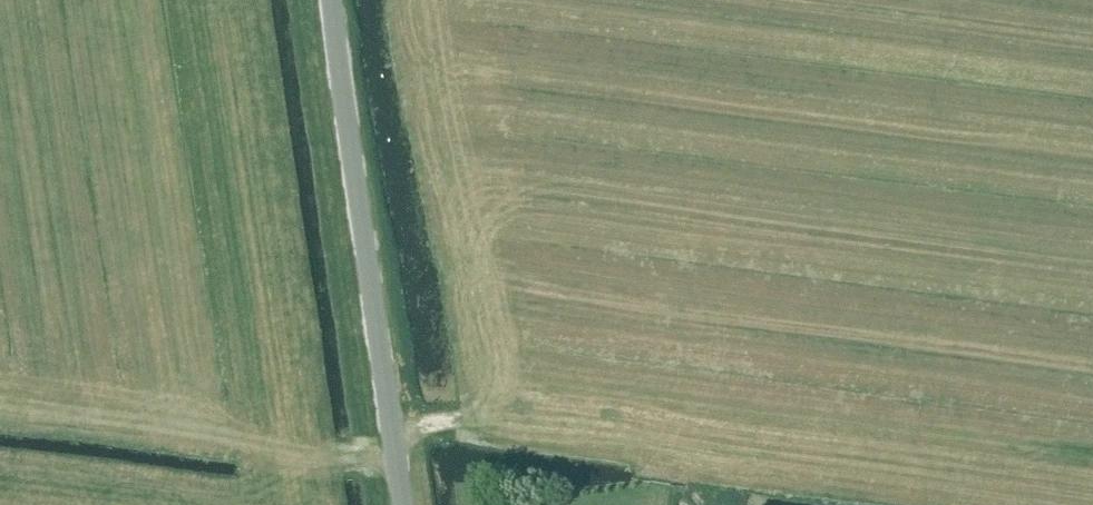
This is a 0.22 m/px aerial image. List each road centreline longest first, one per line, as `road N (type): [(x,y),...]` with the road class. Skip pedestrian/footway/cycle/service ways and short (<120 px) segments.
road 1 (tertiary): [(396,504),(323,0)]

